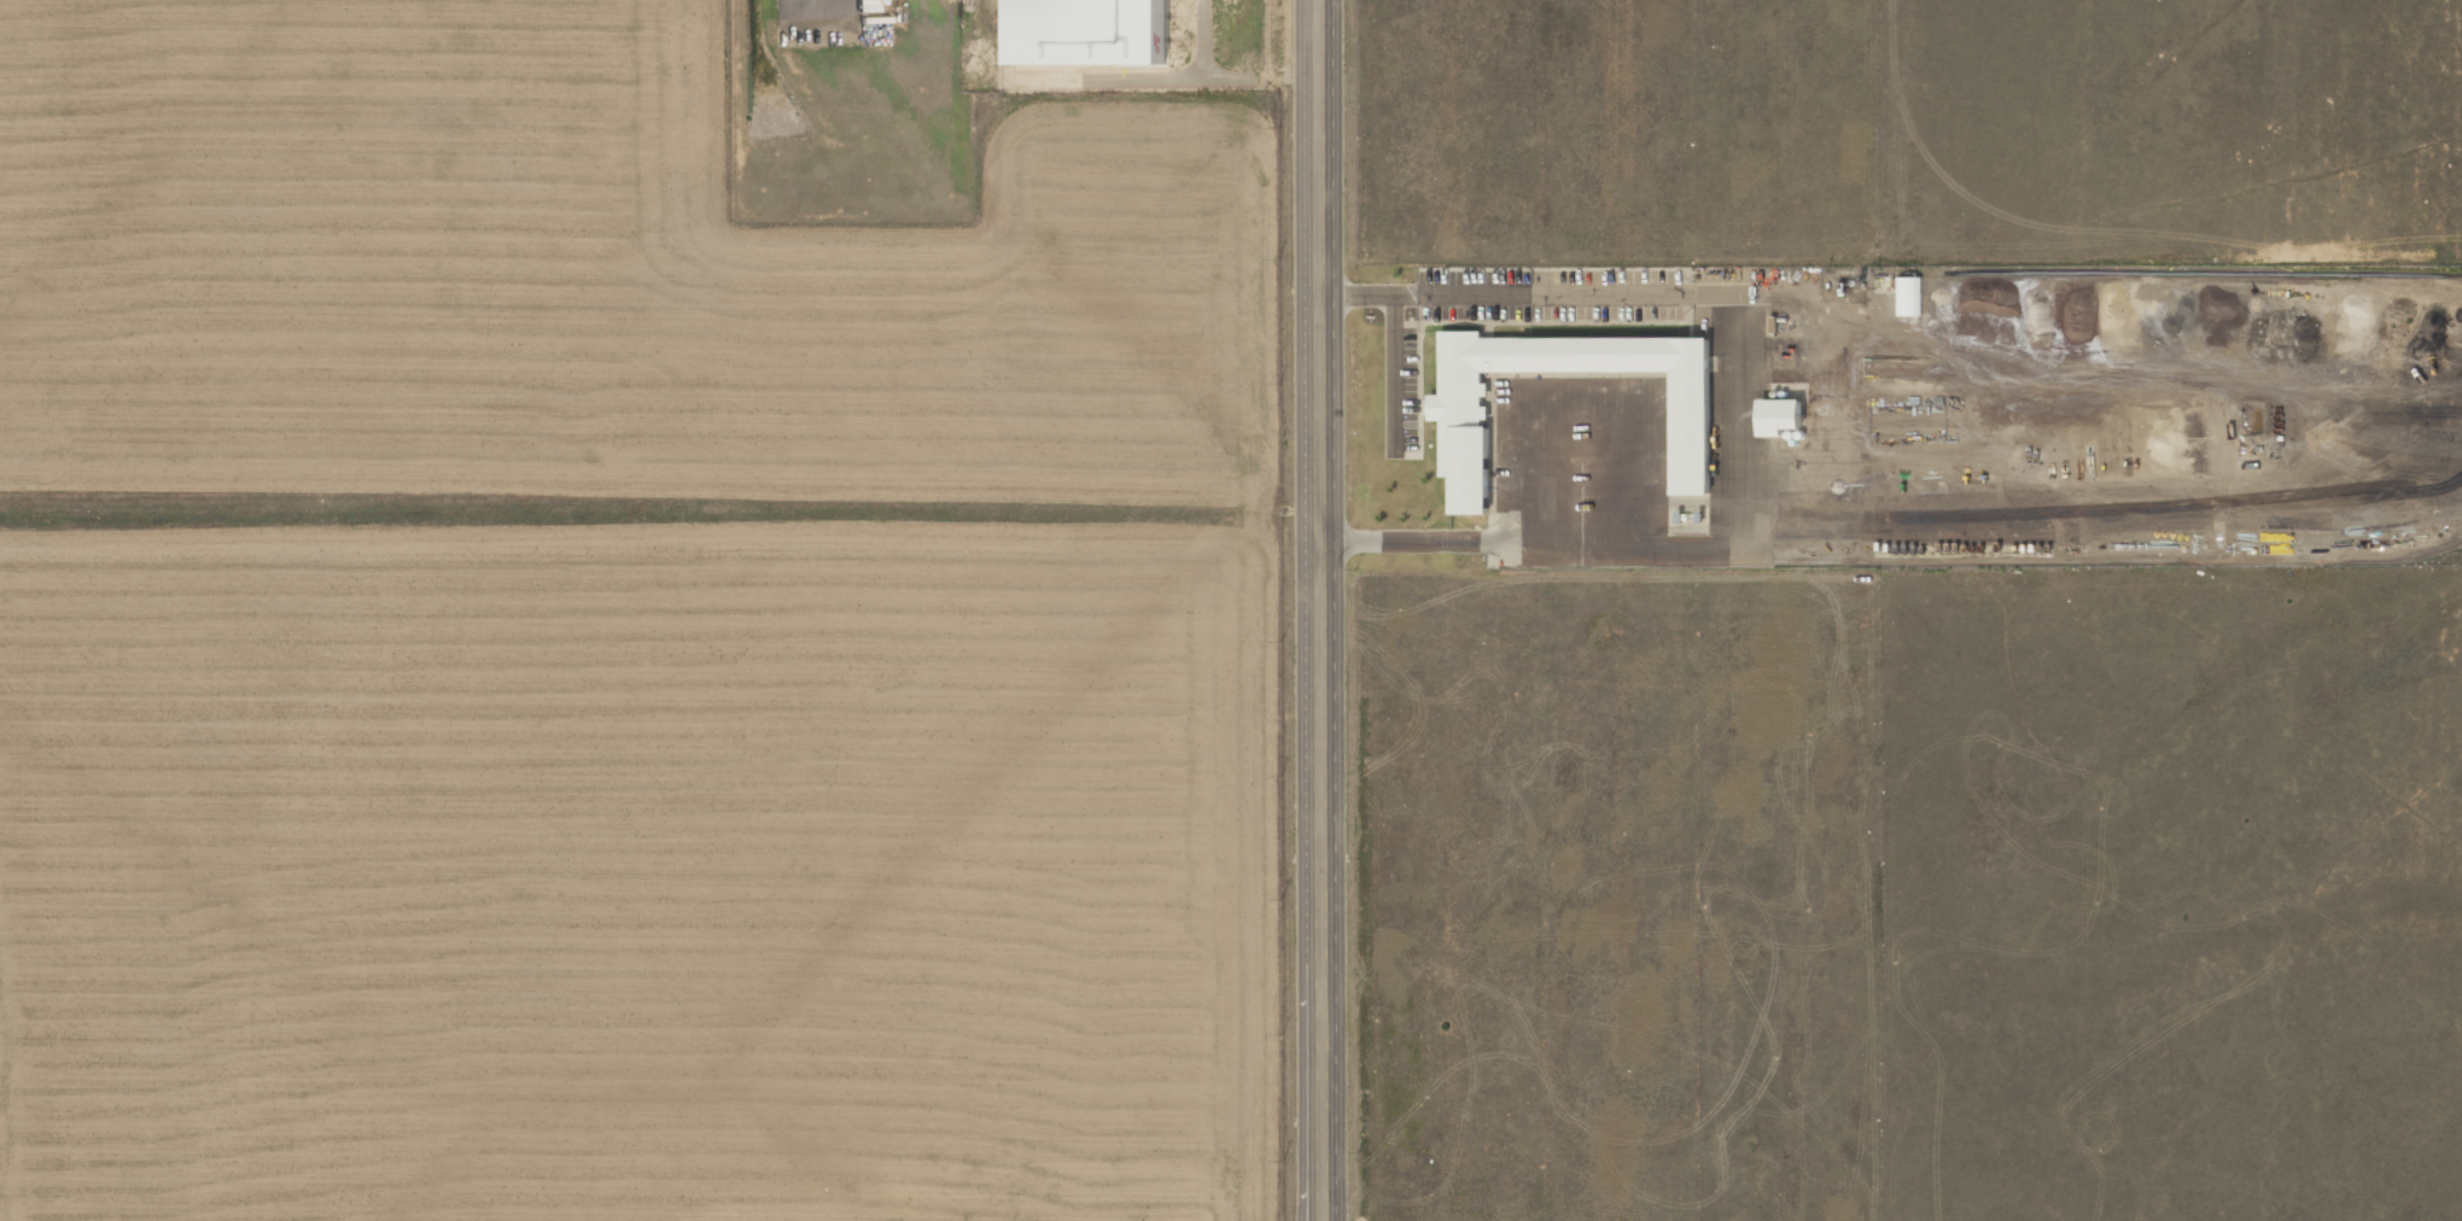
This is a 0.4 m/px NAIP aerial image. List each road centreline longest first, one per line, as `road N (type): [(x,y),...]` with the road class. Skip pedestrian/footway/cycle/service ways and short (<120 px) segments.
road 1 (secondary): [(1324,1220),(1321,0)]

